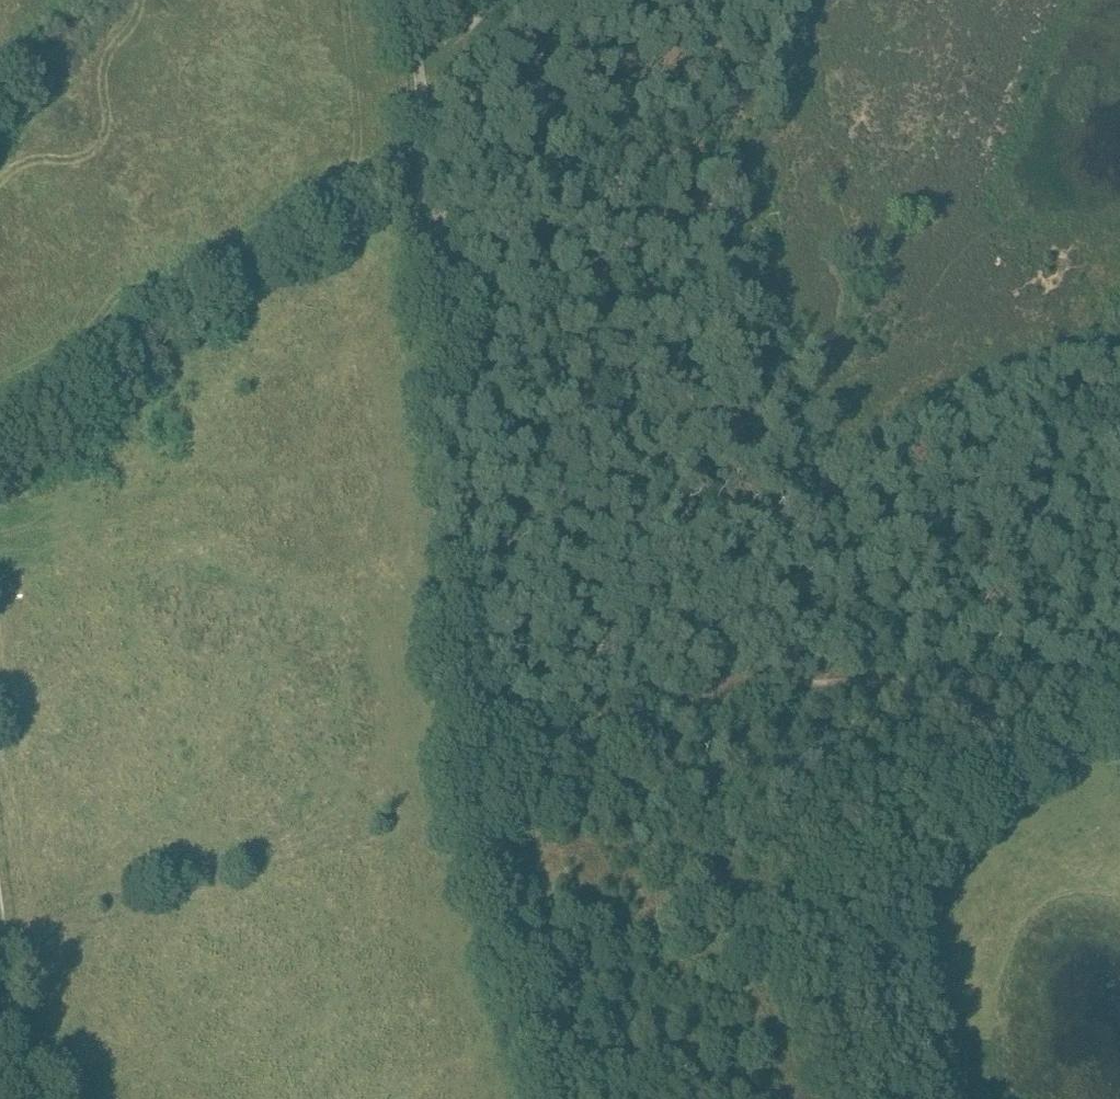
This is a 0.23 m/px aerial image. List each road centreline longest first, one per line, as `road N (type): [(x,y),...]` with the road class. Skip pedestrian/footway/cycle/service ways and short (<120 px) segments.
road 1 (track): [(5,937),(44,1098)]

